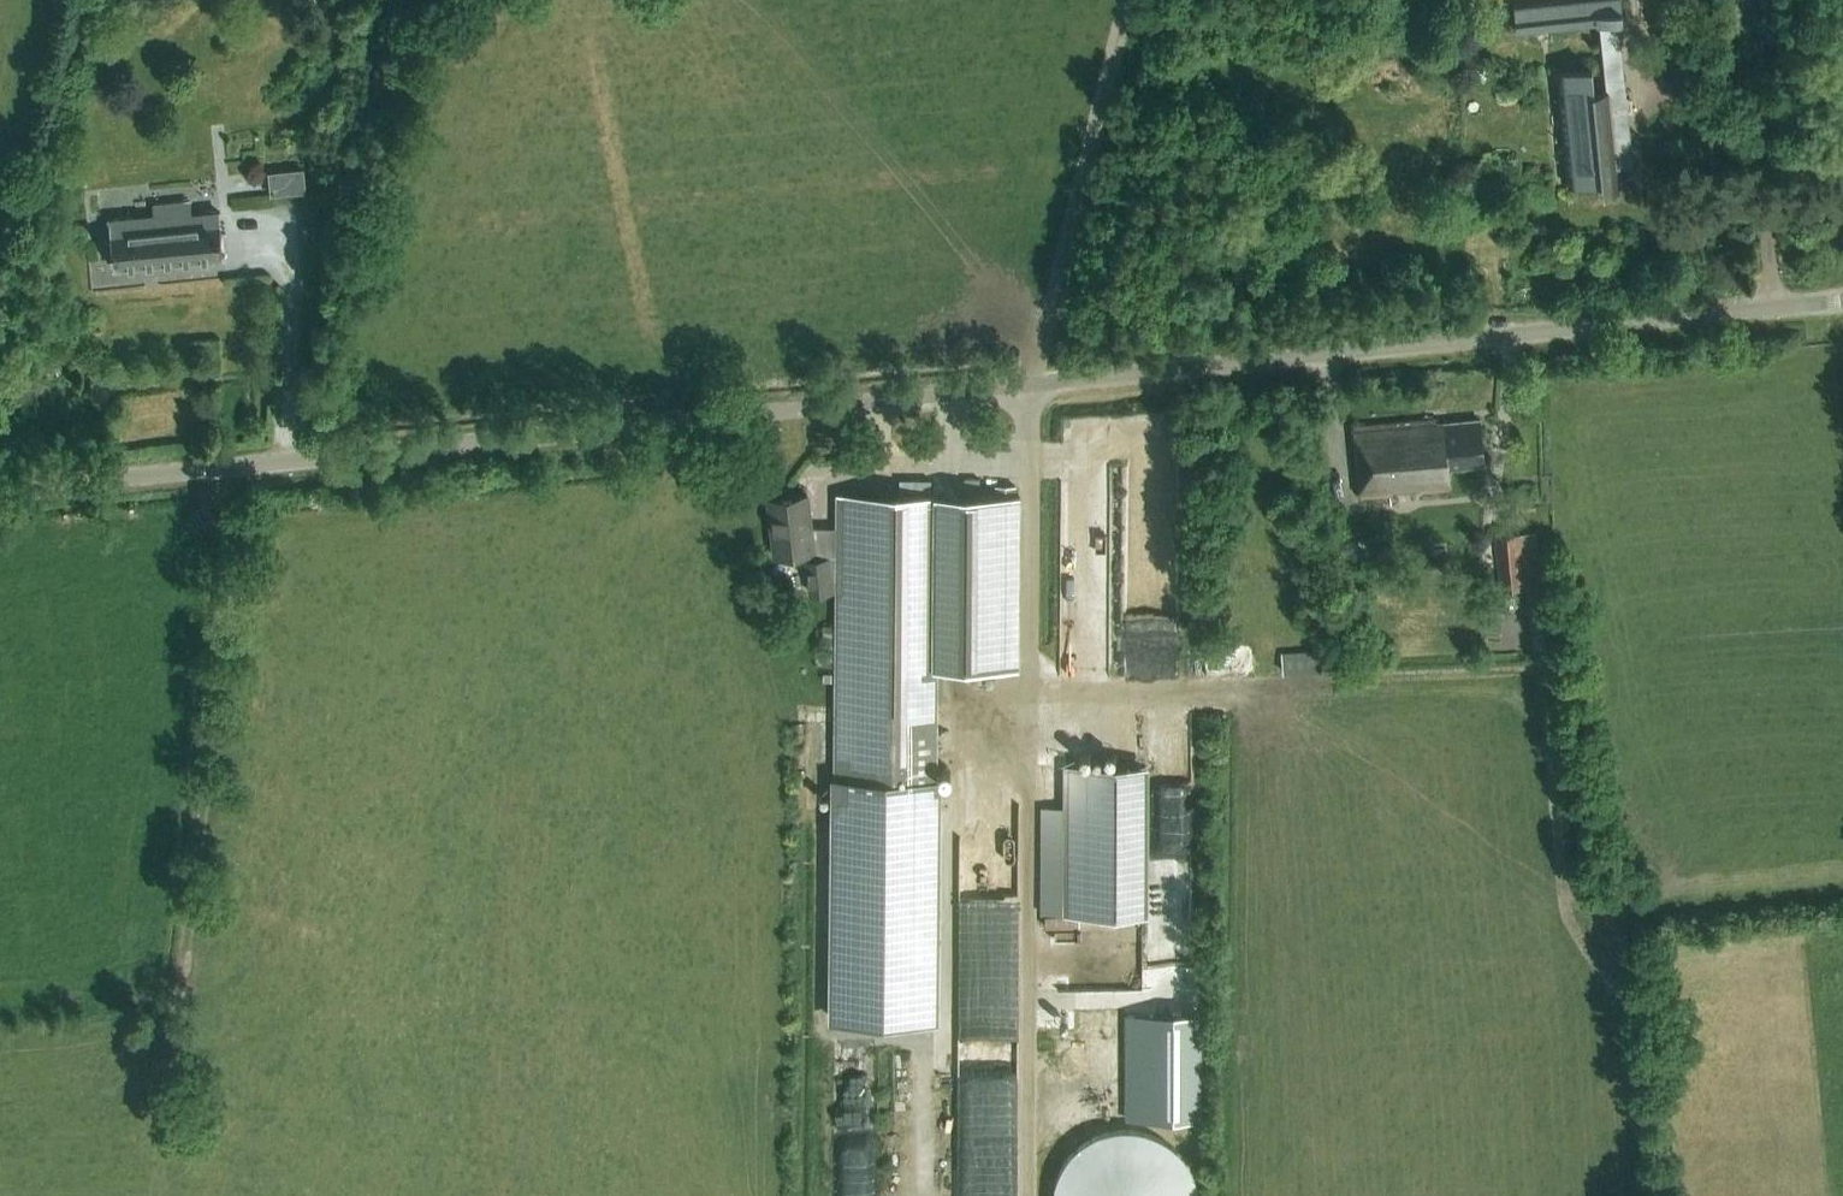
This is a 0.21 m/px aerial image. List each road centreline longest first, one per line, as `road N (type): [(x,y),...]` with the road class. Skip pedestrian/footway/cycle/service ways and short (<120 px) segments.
road 1 (unclassified): [(0,489),(1842,300)]

